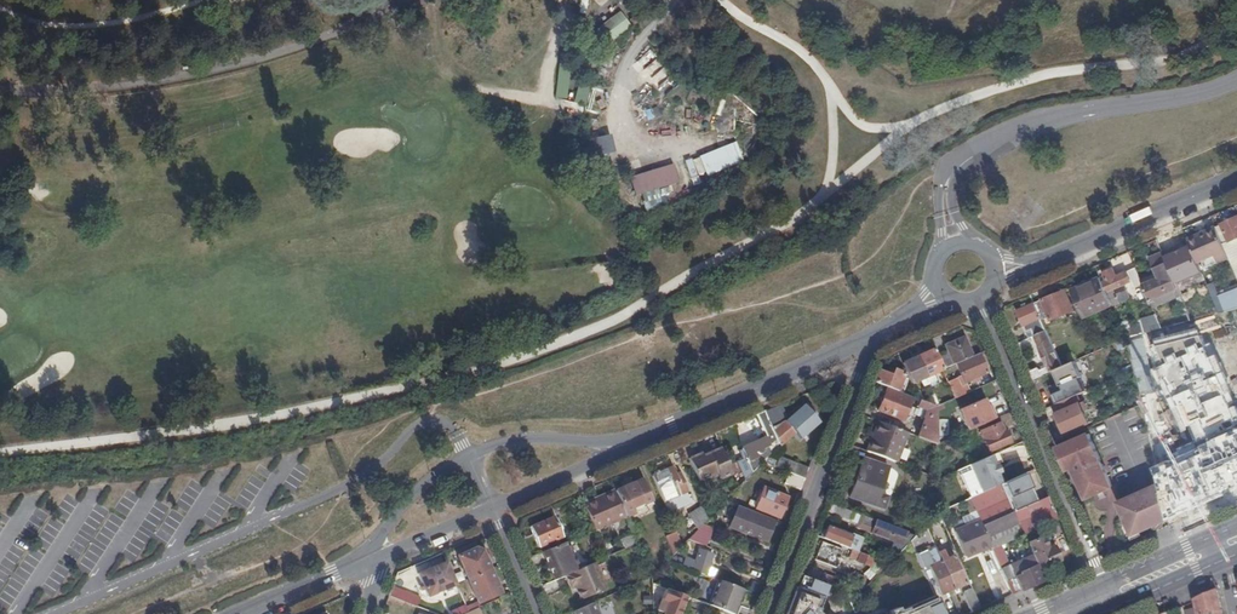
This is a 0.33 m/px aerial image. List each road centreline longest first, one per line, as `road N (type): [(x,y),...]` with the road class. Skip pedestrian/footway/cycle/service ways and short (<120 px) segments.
road 1 (residential): [(975,301),(1107,595)]
road 2 (residential): [(633,442),(530,441),(468,456),(406,502),(376,545),(376,559)]
road 3 (residential): [(768,613),(874,332)]
road 4 (residential): [(874,332),(633,442)]
road 5 (residential): [(1236,177),(1045,261)]
road 6 (residential): [(492,508),(633,442)]
road 7 (residential): [(376,559),(244,613)]
road 8 (residential): [(376,559),(492,508)]

